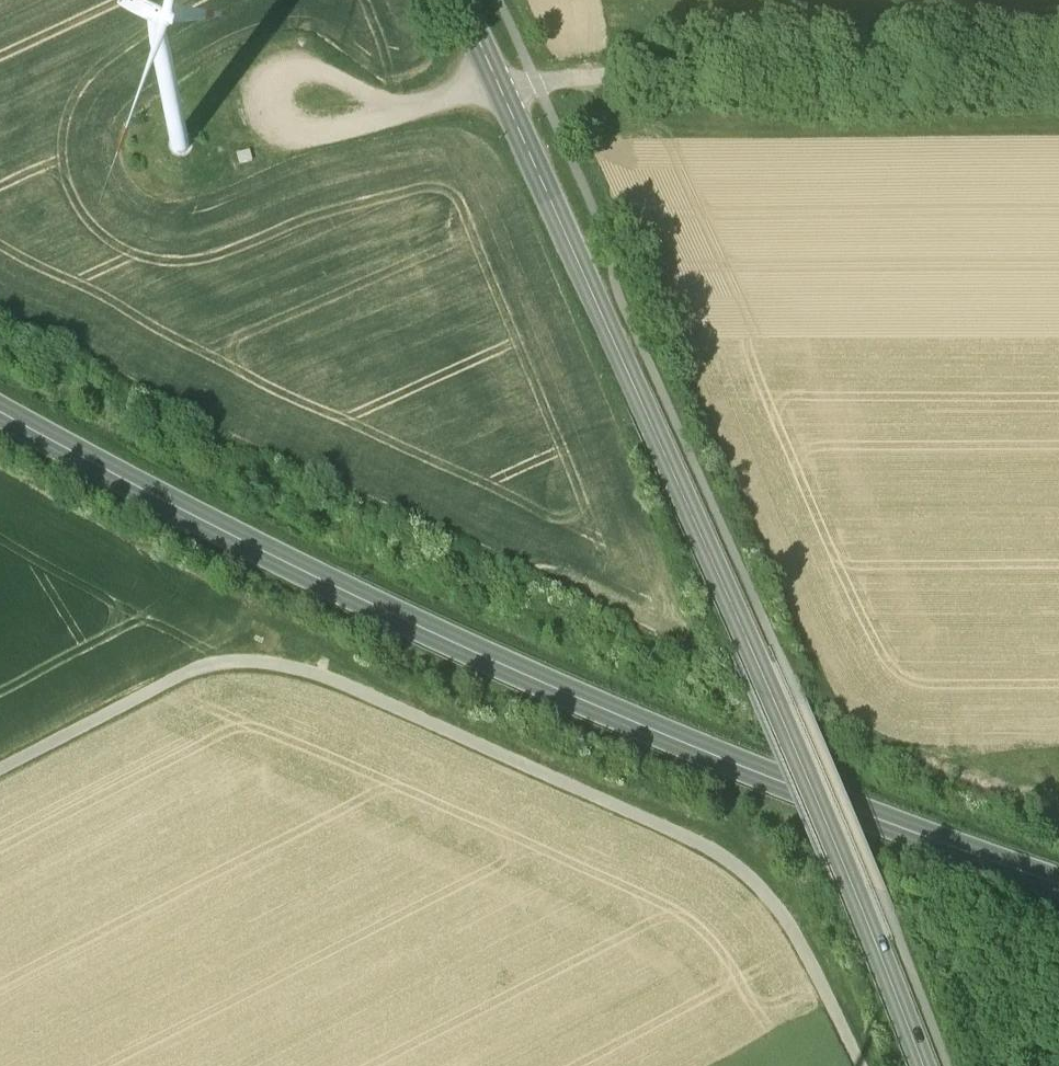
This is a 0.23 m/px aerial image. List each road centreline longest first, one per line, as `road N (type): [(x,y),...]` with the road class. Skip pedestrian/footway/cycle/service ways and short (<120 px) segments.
road 1 (secondary): [(459,0),(753,655),(922,1065)]
road 2 (primary): [(0,409),(258,545),(570,690),(1058,879)]
road 3 (track): [(0,769),(189,672),(276,664),(321,674),(717,852),(773,905),(859,1065)]
road 4 (track): [(537,84),(1058,72)]
road 5 (track): [(500,89),(396,113),(304,99)]

